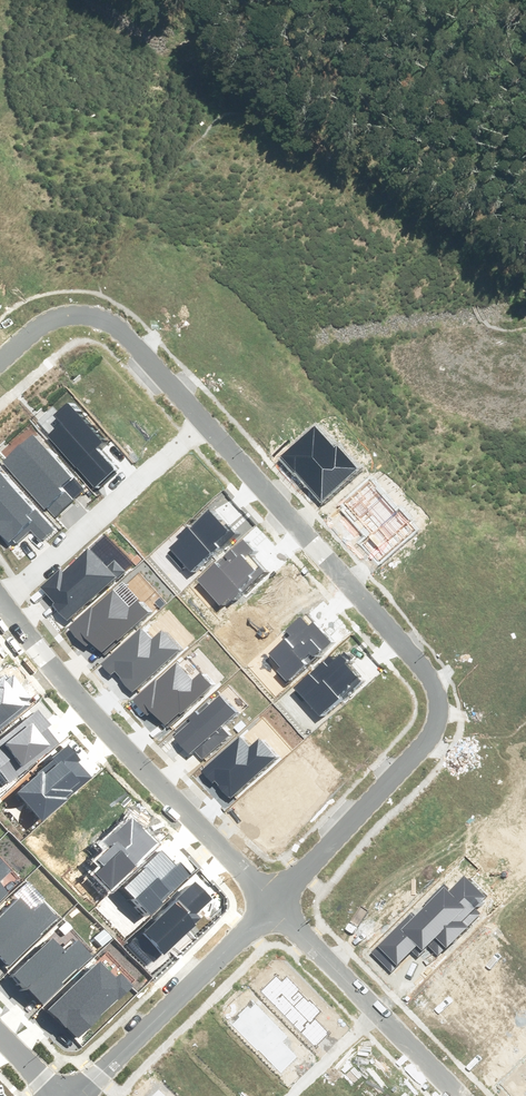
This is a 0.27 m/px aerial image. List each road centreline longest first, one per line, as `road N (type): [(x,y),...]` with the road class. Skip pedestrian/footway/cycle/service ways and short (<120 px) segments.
road 1 (residential): [(203,419),(437,687),(433,733),(273,903)]
road 2 (residential): [(273,903),(98,725),(0,606)]
road 3 (residential): [(273,903),(79,1095)]
road 4 (residential): [(0,599),(203,419)]
road 5 (residential): [(0,354),(51,314),(108,320),(203,419)]
road 6 (residential): [(375,1009),(273,903)]
road 7 (residential): [(287,1095),(375,1009)]
road 8 (residential): [(459,1095),(375,1009)]

